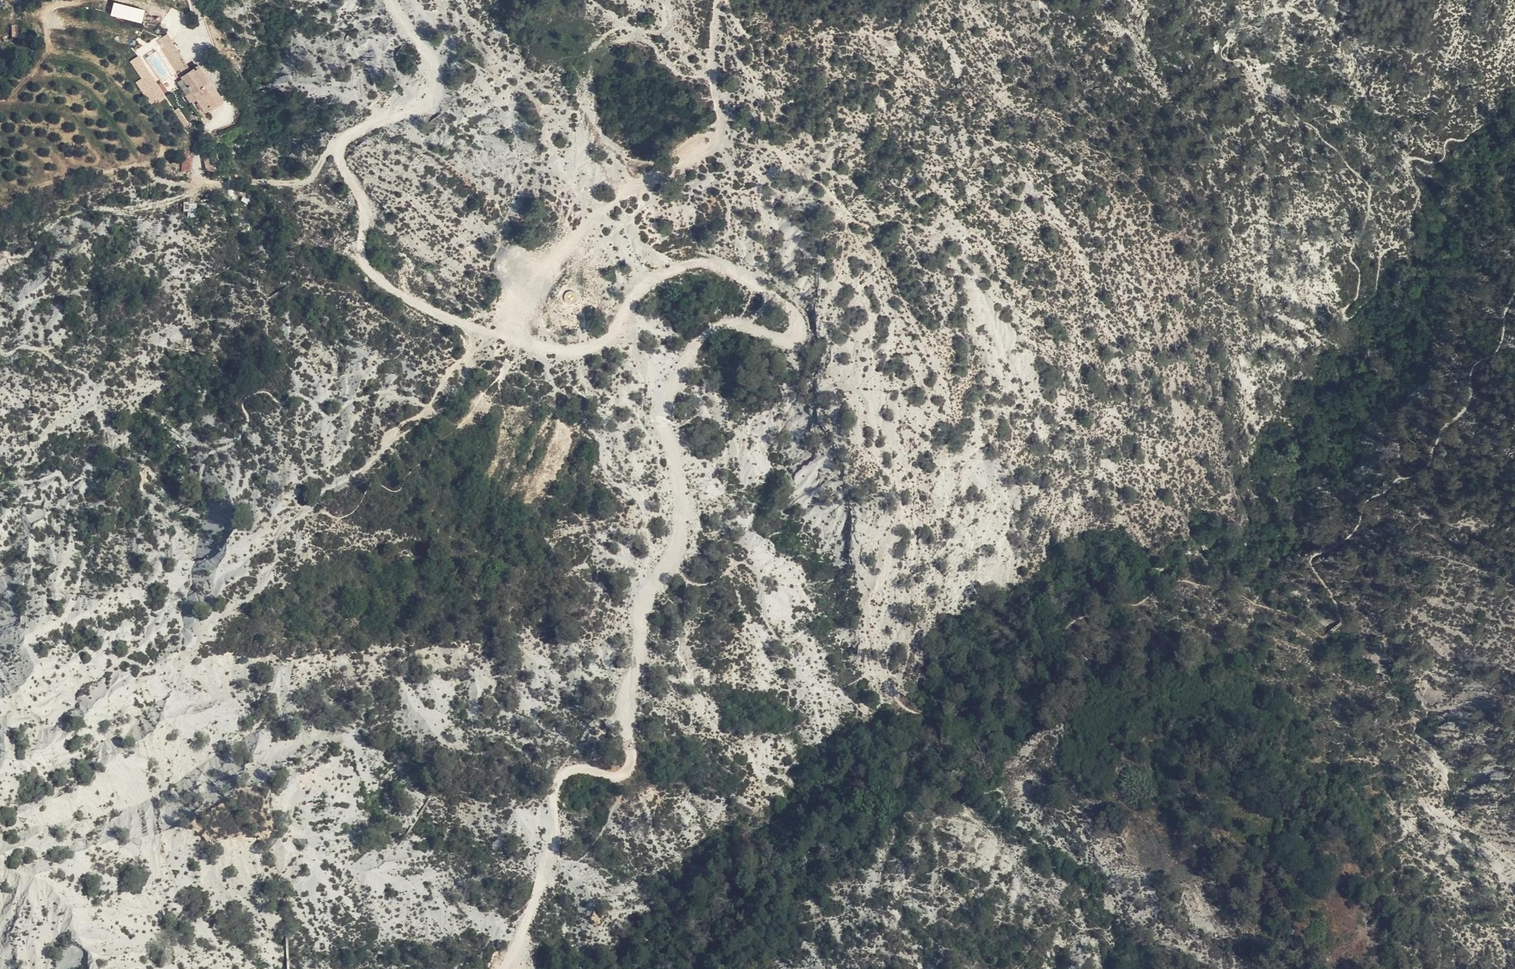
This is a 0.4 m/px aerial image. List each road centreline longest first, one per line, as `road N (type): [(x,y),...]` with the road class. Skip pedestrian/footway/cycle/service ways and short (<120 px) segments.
road 1 (track): [(398,0),(432,62),(436,86),(428,109),(345,138),(339,156),(365,216),(358,262),(397,293),(482,339),(586,351),(618,330),(650,286),(683,268),(720,266),(798,319),(787,342),(724,324),(689,355),(667,395),(684,536),(646,600),(627,718),(633,754),(627,772),(609,778),(570,766),(552,783),(547,844),(504,968)]

